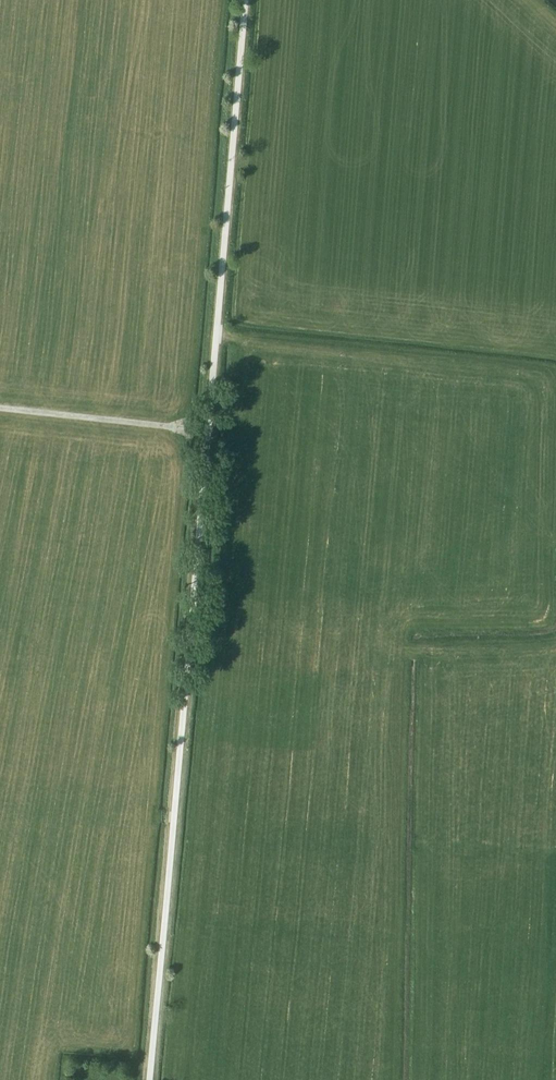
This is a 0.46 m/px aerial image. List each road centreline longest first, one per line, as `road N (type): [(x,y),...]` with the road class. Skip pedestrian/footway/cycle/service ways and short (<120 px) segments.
road 1 (unclassified): [(150,1079),(245,0)]

